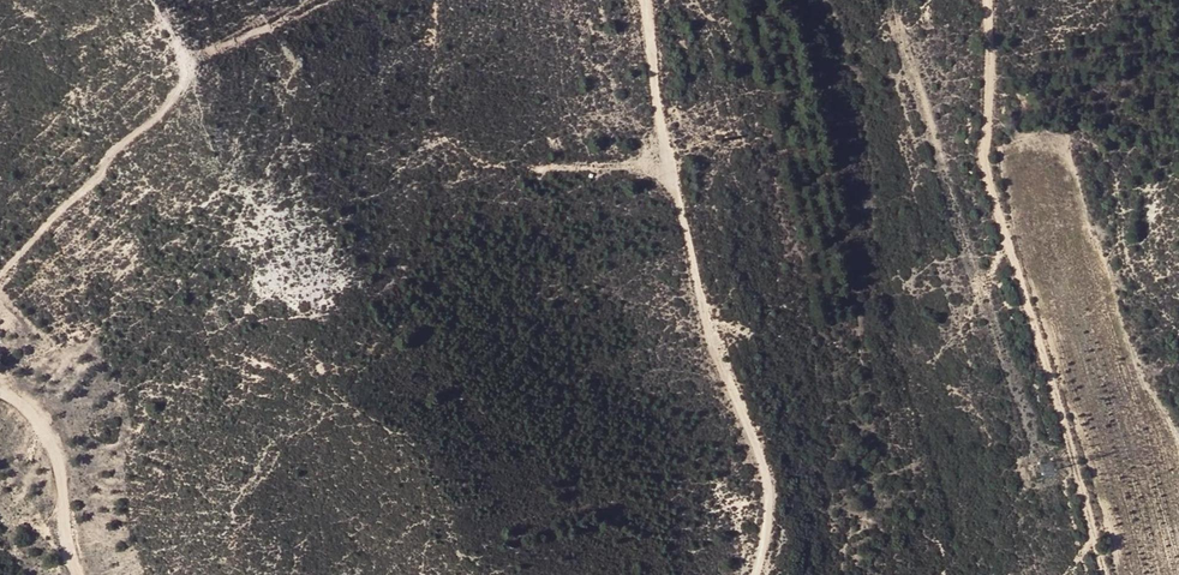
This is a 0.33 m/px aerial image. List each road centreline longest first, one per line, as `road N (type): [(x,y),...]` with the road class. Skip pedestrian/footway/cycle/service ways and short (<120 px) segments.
road 1 (track): [(988,0),(993,86),(980,168),(1099,574)]
road 2 (track): [(645,0),(656,117),(702,306),(755,444),(764,497),(752,574)]
road 3 (track): [(0,390),(20,399),(46,439),(80,574)]

